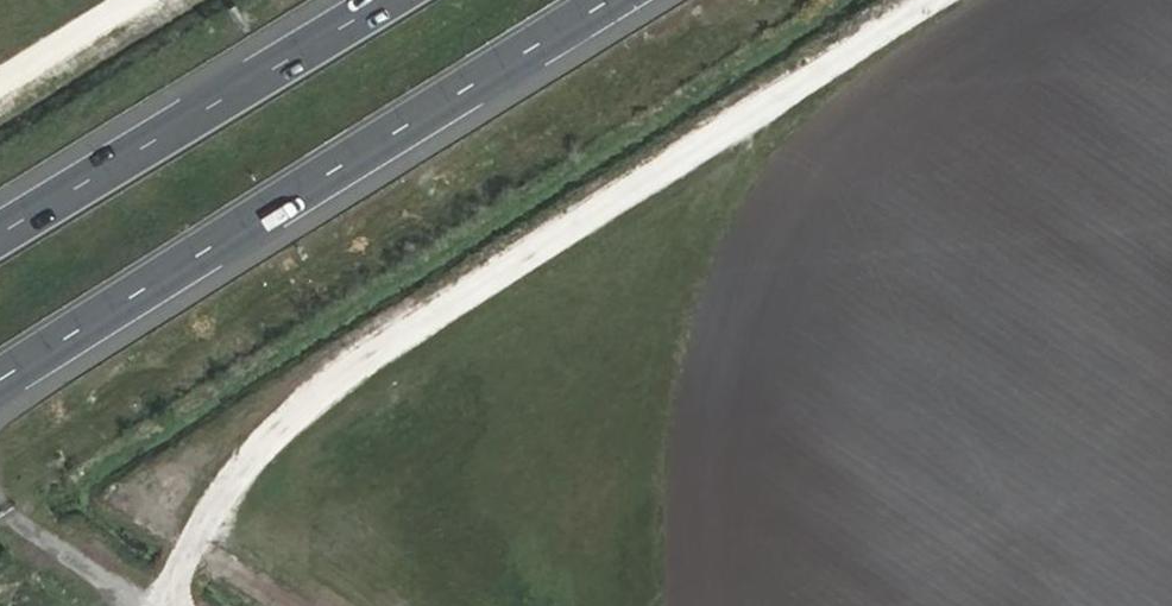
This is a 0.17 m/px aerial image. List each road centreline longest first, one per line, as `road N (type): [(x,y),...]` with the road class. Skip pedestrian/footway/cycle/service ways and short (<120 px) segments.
road 1 (track): [(172,605),(196,546),(251,473),(352,369),(945,0)]
road 2 (motorway): [(0,380),(612,0)]
road 3 (motorway): [(387,0),(0,236)]
road 4 (track): [(142,605),(0,515)]
road 5 (track): [(129,0),(0,78)]

